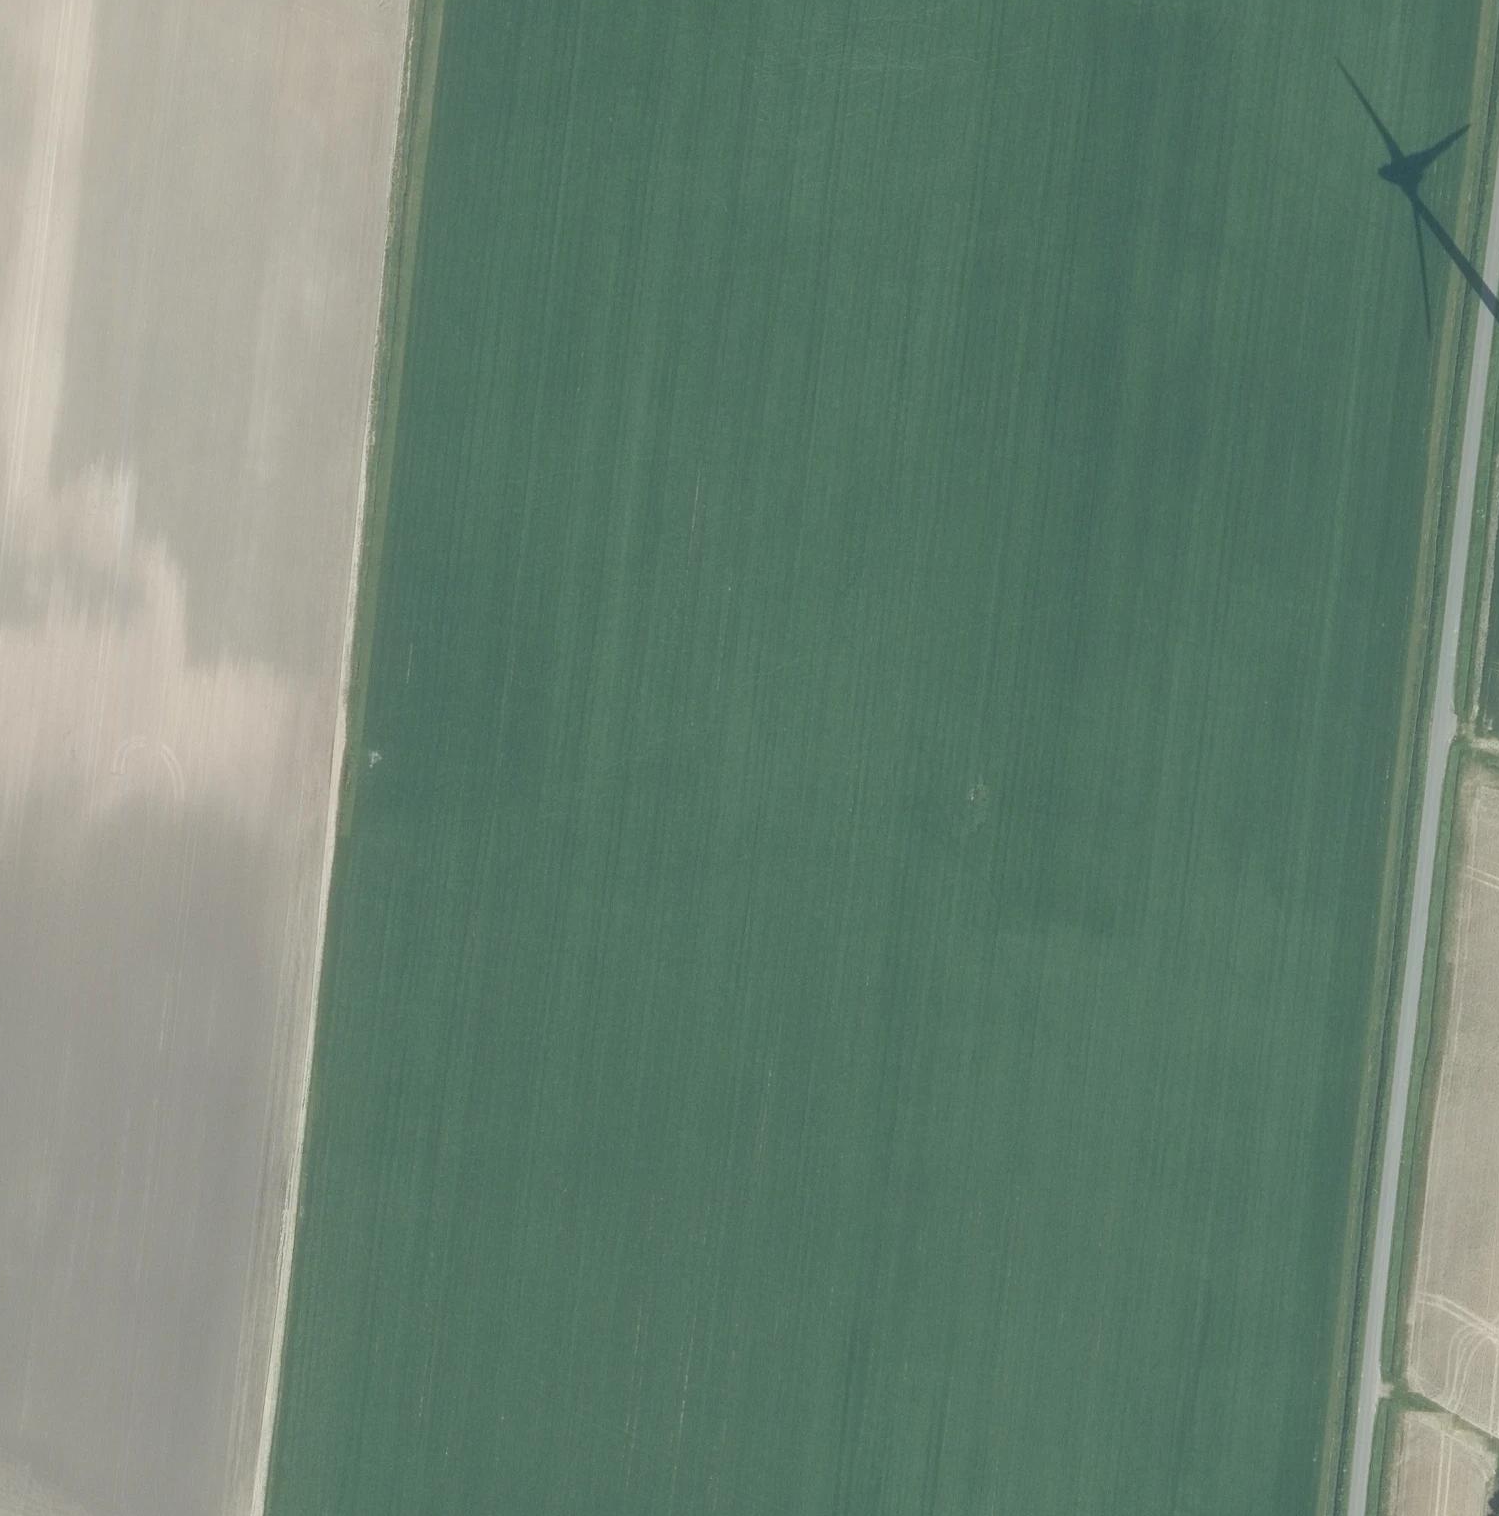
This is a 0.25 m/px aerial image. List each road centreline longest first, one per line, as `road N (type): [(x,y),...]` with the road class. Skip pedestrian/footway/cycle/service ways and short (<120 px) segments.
road 1 (unclassified): [(1350,1515),(1446,546),(1498,112)]

